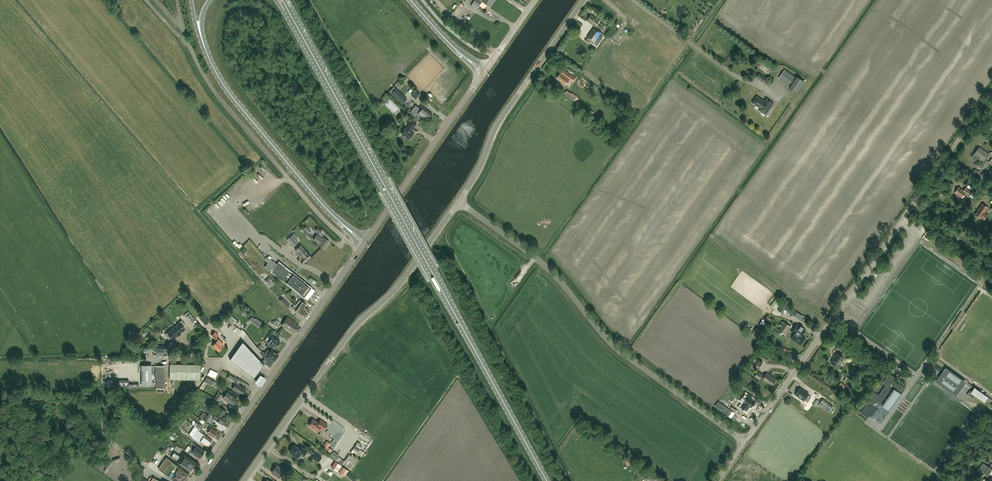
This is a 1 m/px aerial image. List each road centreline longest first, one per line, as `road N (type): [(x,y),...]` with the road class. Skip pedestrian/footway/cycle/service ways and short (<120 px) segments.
road 1 (primary): [(547,480),(293,20)]
road 2 (unclassified): [(745,442),(609,343),(547,263),(458,203)]
road 3 (tertiary): [(244,480),(458,203)]
road 4 (unclassified): [(745,442),(915,201)]
road 5 (tertiary): [(197,480),(365,244)]
road 6 (primary): [(365,244),(269,143),(218,79),(202,44)]
road 7 (tertiary): [(458,203),(495,130),(585,0)]
road 8 (tertiary): [(365,244),(481,74)]

